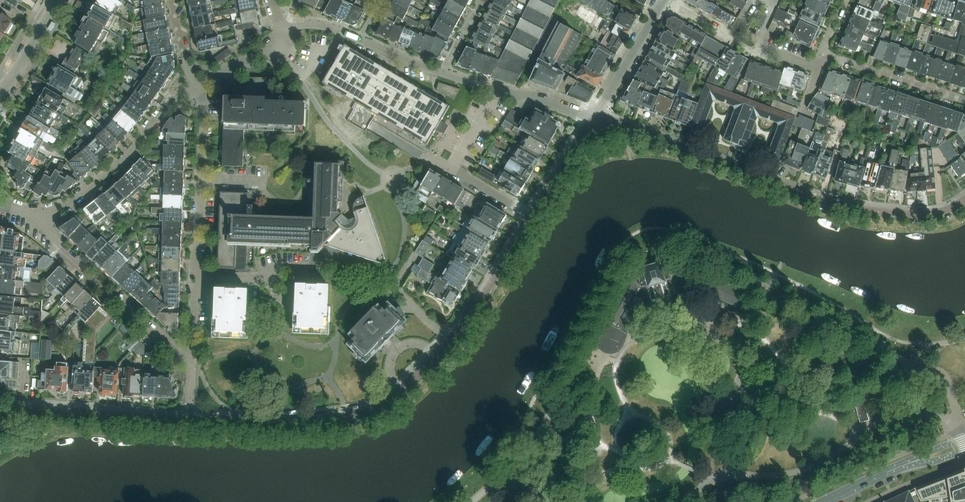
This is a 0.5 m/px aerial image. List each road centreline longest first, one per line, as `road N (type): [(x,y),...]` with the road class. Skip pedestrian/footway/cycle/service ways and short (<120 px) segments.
road 1 (residential): [(532,215),(467,321),(381,406),(310,421),(190,420)]
road 2 (residential): [(596,117),(837,204),(929,214),(964,199)]
road 3 (residential): [(191,366),(204,178),(197,87)]
road 4 (residential): [(197,87),(171,102),(97,182),(34,222)]
road 5 (residential): [(191,366),(34,222)]
road 6 (residential): [(190,420),(0,408)]
road 7 (residential): [(665,0),(754,52),(809,66),(830,59)]
road 8 (residential): [(830,59),(964,100)]
road 9 (residential): [(596,117),(663,0)]

